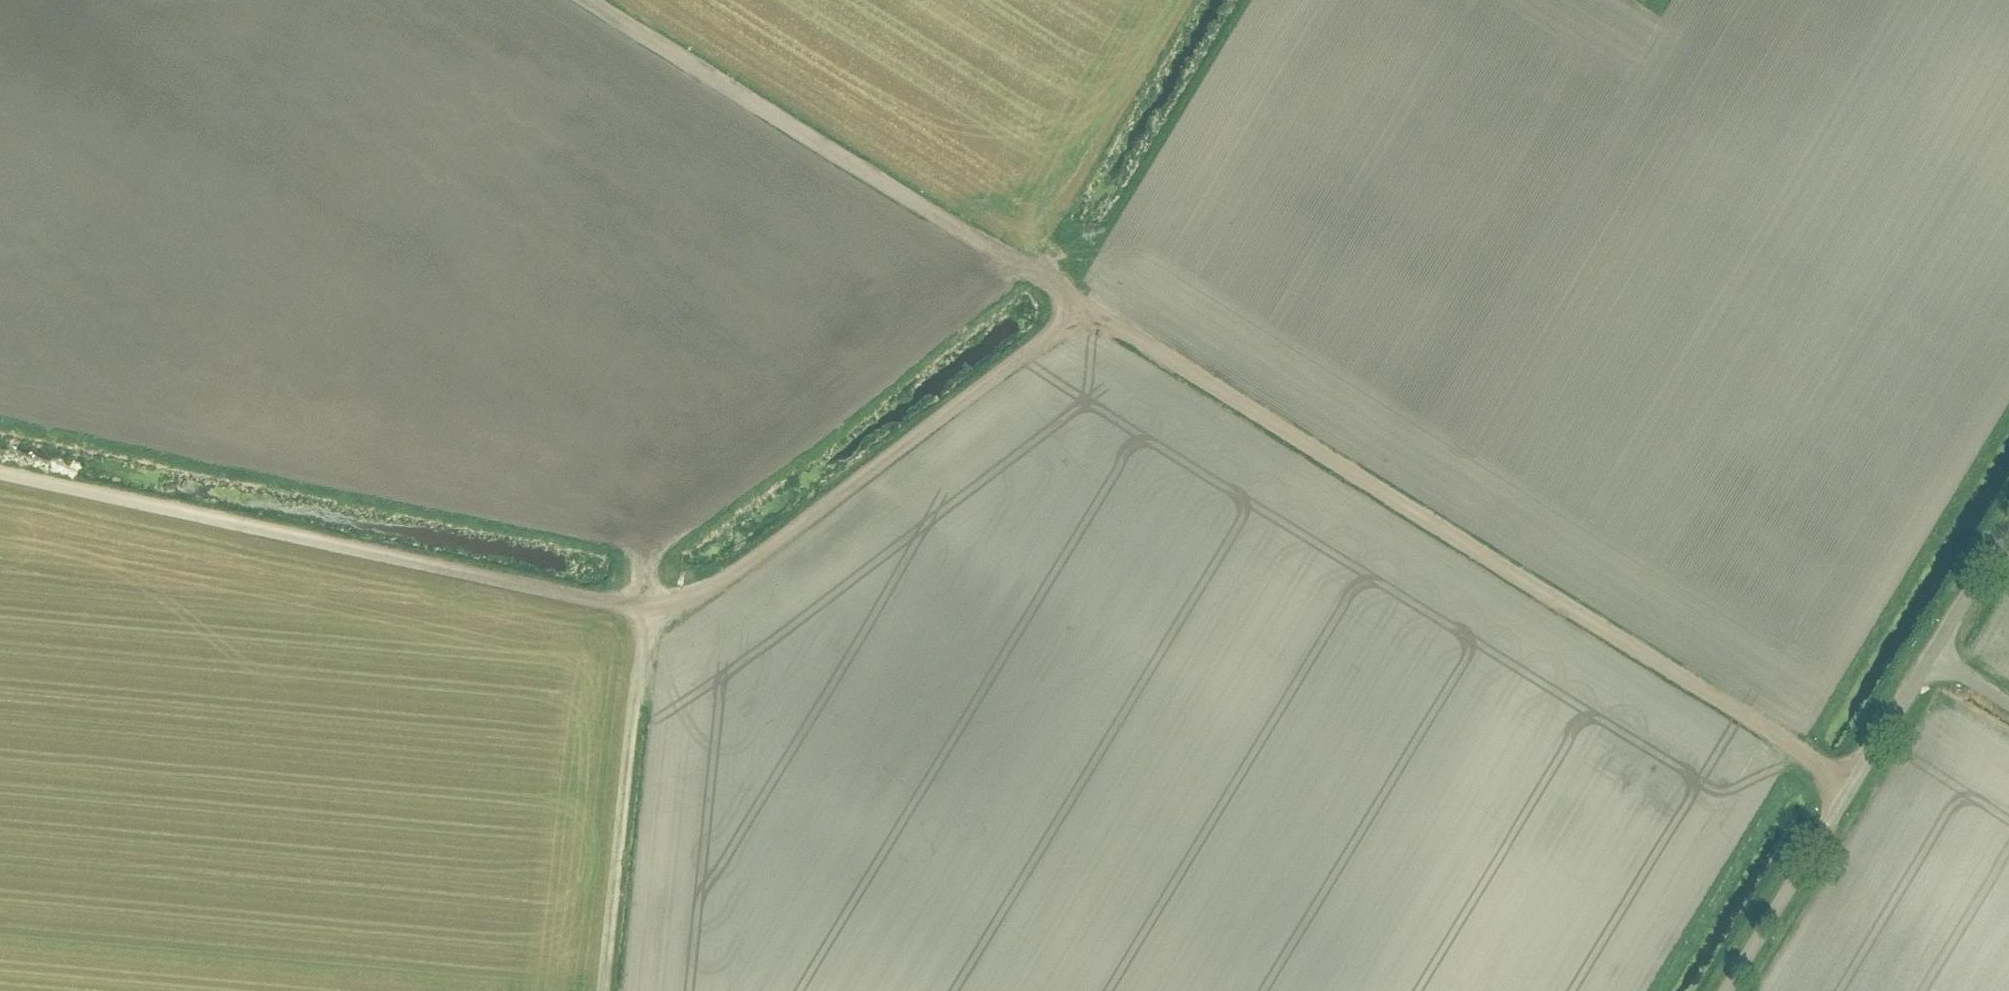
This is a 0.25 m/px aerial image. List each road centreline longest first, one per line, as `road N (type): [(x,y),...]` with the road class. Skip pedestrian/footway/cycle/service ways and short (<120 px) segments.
road 1 (track): [(1852,784),(582,0)]
road 2 (track): [(0,483),(635,609),(678,607),(698,600),(1088,312)]
road 3 (unclassified): [(1727,990),(1932,657)]
road 4 (unclassified): [(1932,657),(2008,530)]

